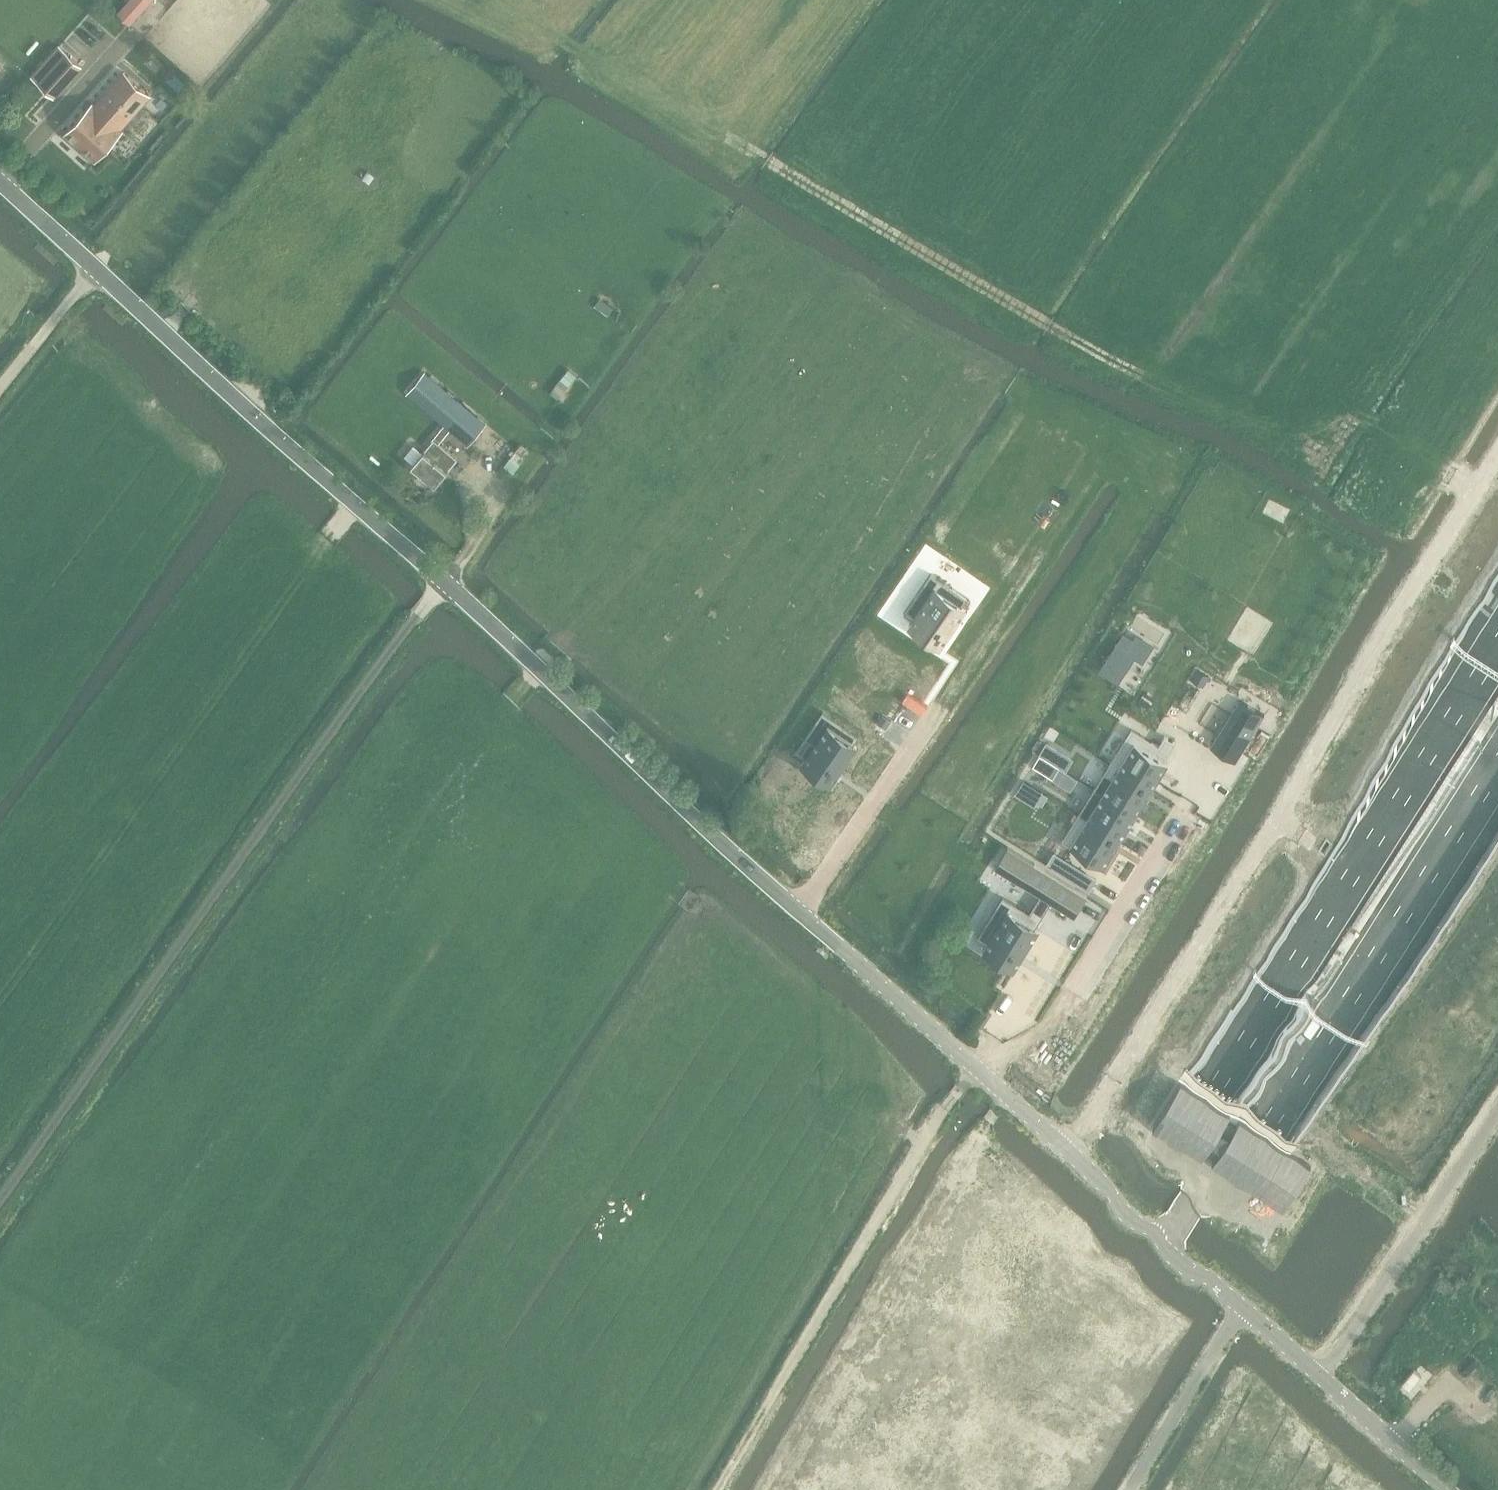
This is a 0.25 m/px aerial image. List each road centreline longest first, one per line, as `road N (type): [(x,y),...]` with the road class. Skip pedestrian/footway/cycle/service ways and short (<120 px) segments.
road 1 (motorway): [(1497,643),(966,1489)]
road 2 (motorway): [(1034,1489),(1497,765)]
road 3 (unclassified): [(0,1200),(412,624)]
road 4 (unclassified): [(445,583),(0,181)]
road 5 (unclassified): [(804,912),(445,583)]
road 6 (residential): [(1209,780),(1013,1101)]
road 7 (unclassified): [(1246,1309),(1013,1101)]
road 8 (unclassified): [(1013,1101),(804,912)]
road 9 (unclassified): [(1448,1489),(1246,1309)]
road 10 (residential): [(804,912),(935,721)]
road 11 (unclassified): [(1131,1489),(1246,1309)]
road 12 (track): [(0,387),(96,269)]

